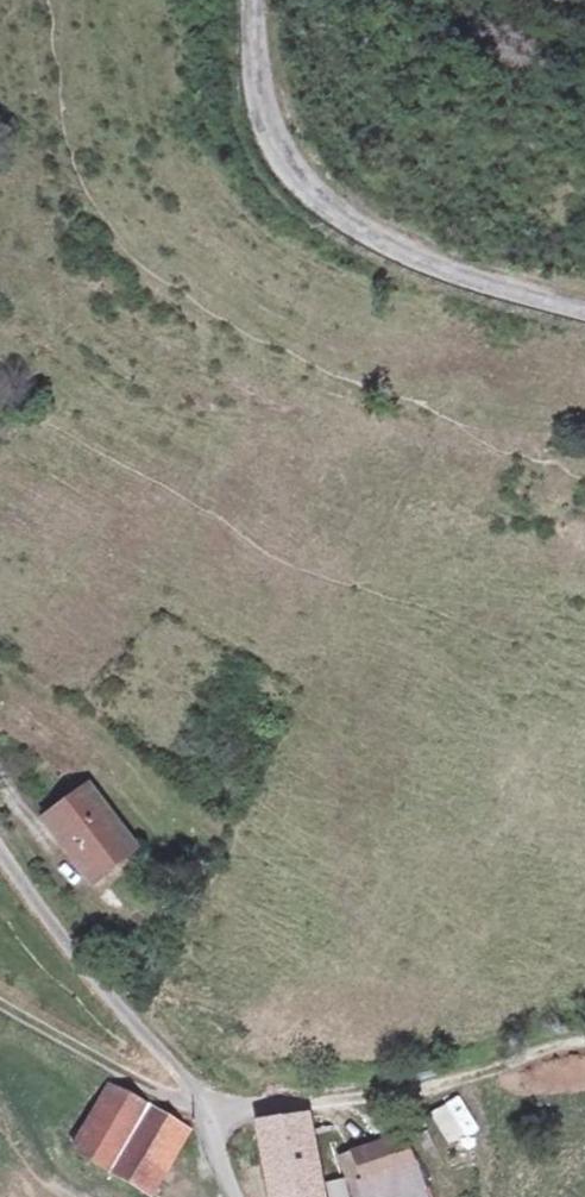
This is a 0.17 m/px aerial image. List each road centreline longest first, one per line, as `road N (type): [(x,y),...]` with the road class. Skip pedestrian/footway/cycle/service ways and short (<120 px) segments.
road 1 (unclassified): [(584,308),(388,244),(296,176),(254,113),(254,0)]
road 2 (residential): [(240,1196),(196,1094),(108,996),(0,851)]
road 3 (track): [(0,1003),(206,1112)]

